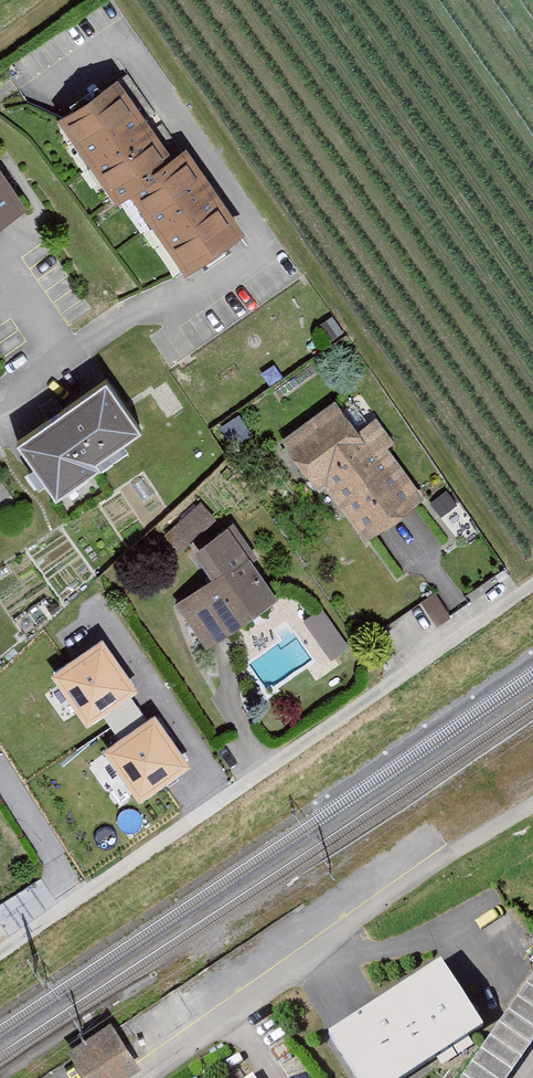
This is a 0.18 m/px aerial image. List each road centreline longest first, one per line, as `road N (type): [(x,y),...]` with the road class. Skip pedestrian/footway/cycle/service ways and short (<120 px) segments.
road 1 (residential): [(0,954),(523,592)]
road 2 (residential): [(0,423),(123,319),(177,308),(272,247)]

